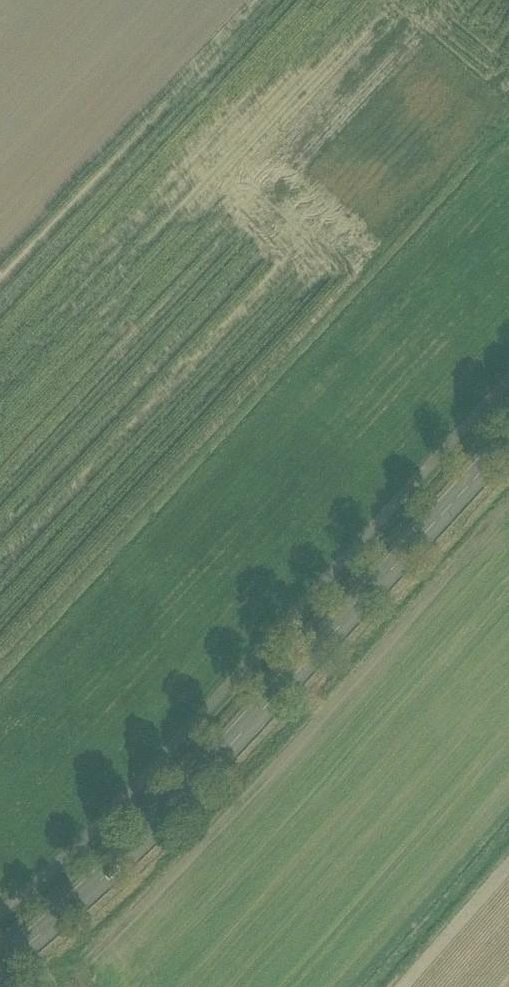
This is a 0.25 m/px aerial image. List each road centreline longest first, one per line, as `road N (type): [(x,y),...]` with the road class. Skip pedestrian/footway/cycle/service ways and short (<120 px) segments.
road 1 (tertiary): [(0,969),(58,922),(284,692),(508,444)]

